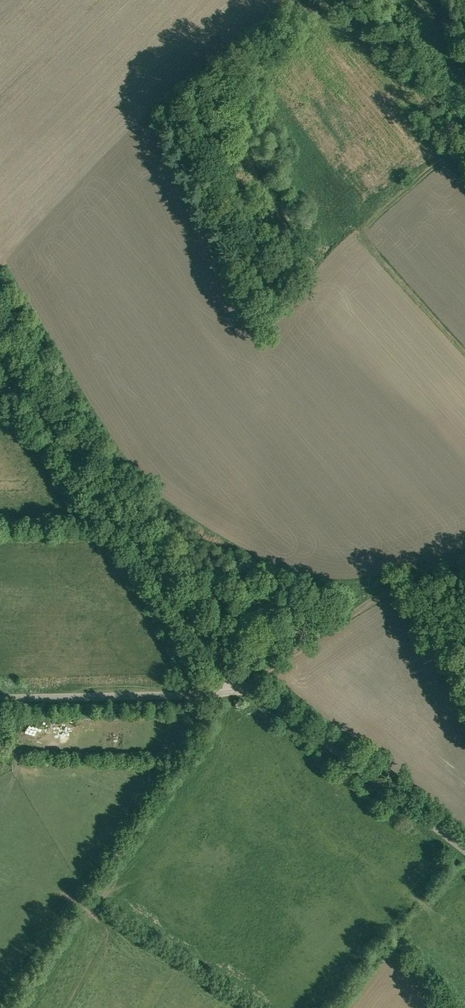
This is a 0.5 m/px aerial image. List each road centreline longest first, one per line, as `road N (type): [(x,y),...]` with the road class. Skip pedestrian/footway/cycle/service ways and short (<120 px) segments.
road 1 (residential): [(240,693),(0,349)]
road 2 (unclassified): [(464,849),(261,697),(240,693)]
road 3 (track): [(240,693),(365,590),(464,567)]
road 4 (residential): [(0,697),(240,693)]
road 5 (track): [(464,135),(365,216),(318,269)]

